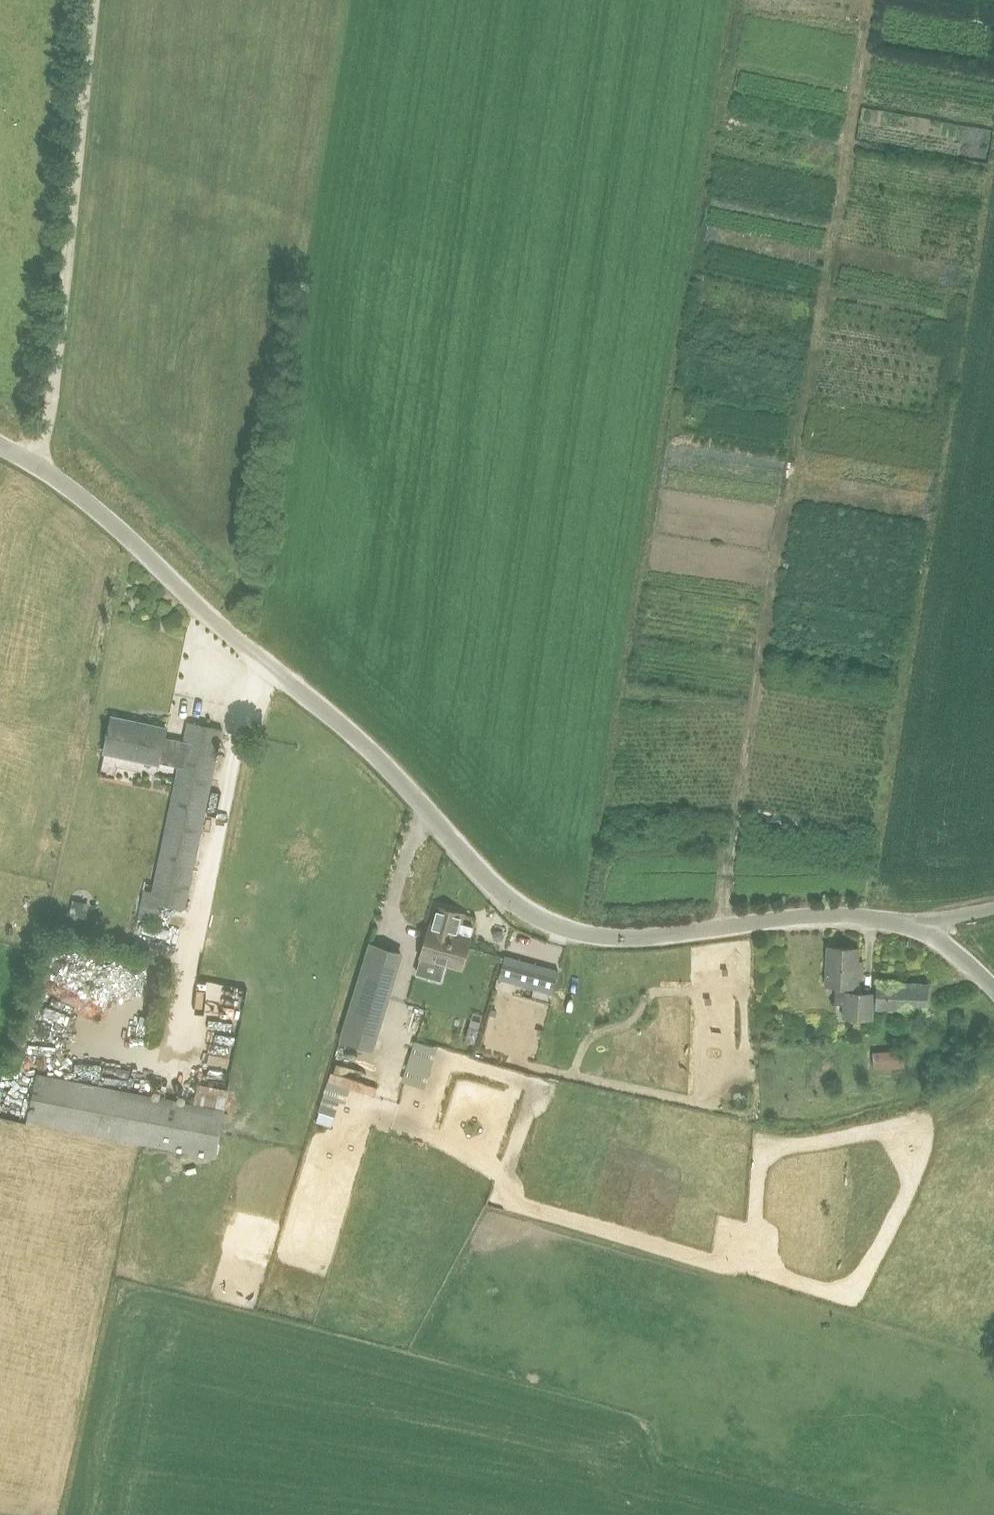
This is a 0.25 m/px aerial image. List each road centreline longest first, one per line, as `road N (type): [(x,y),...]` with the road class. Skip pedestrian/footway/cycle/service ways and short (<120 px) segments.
road 1 (tertiary): [(919,926),(812,915),(611,938),(533,916),(496,889),(336,721),(98,511),(0,443)]
road 2 (track): [(91,0),(48,412),(27,459)]

